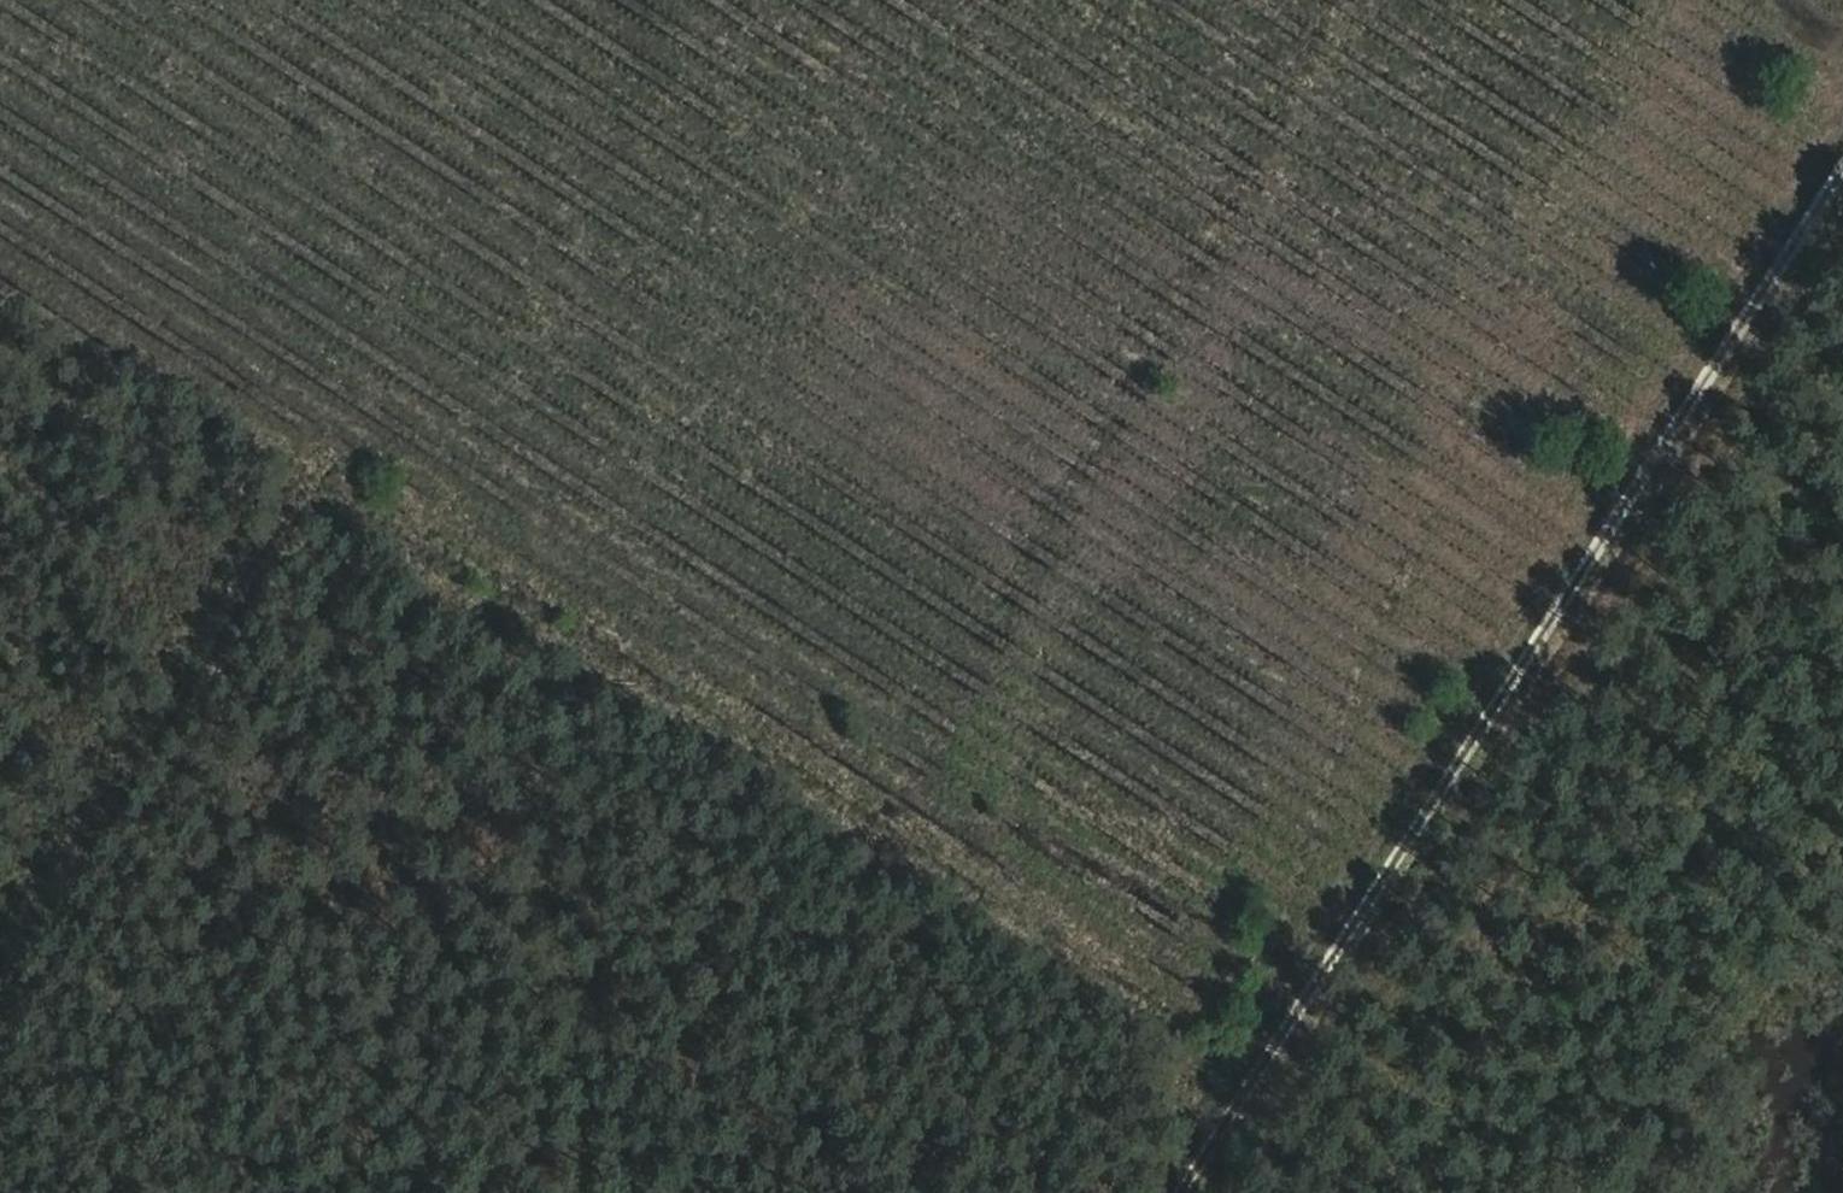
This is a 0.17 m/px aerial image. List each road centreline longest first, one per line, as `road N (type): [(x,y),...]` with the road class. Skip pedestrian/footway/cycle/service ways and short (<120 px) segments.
road 1 (track): [(1186,1192),(1842,173)]

